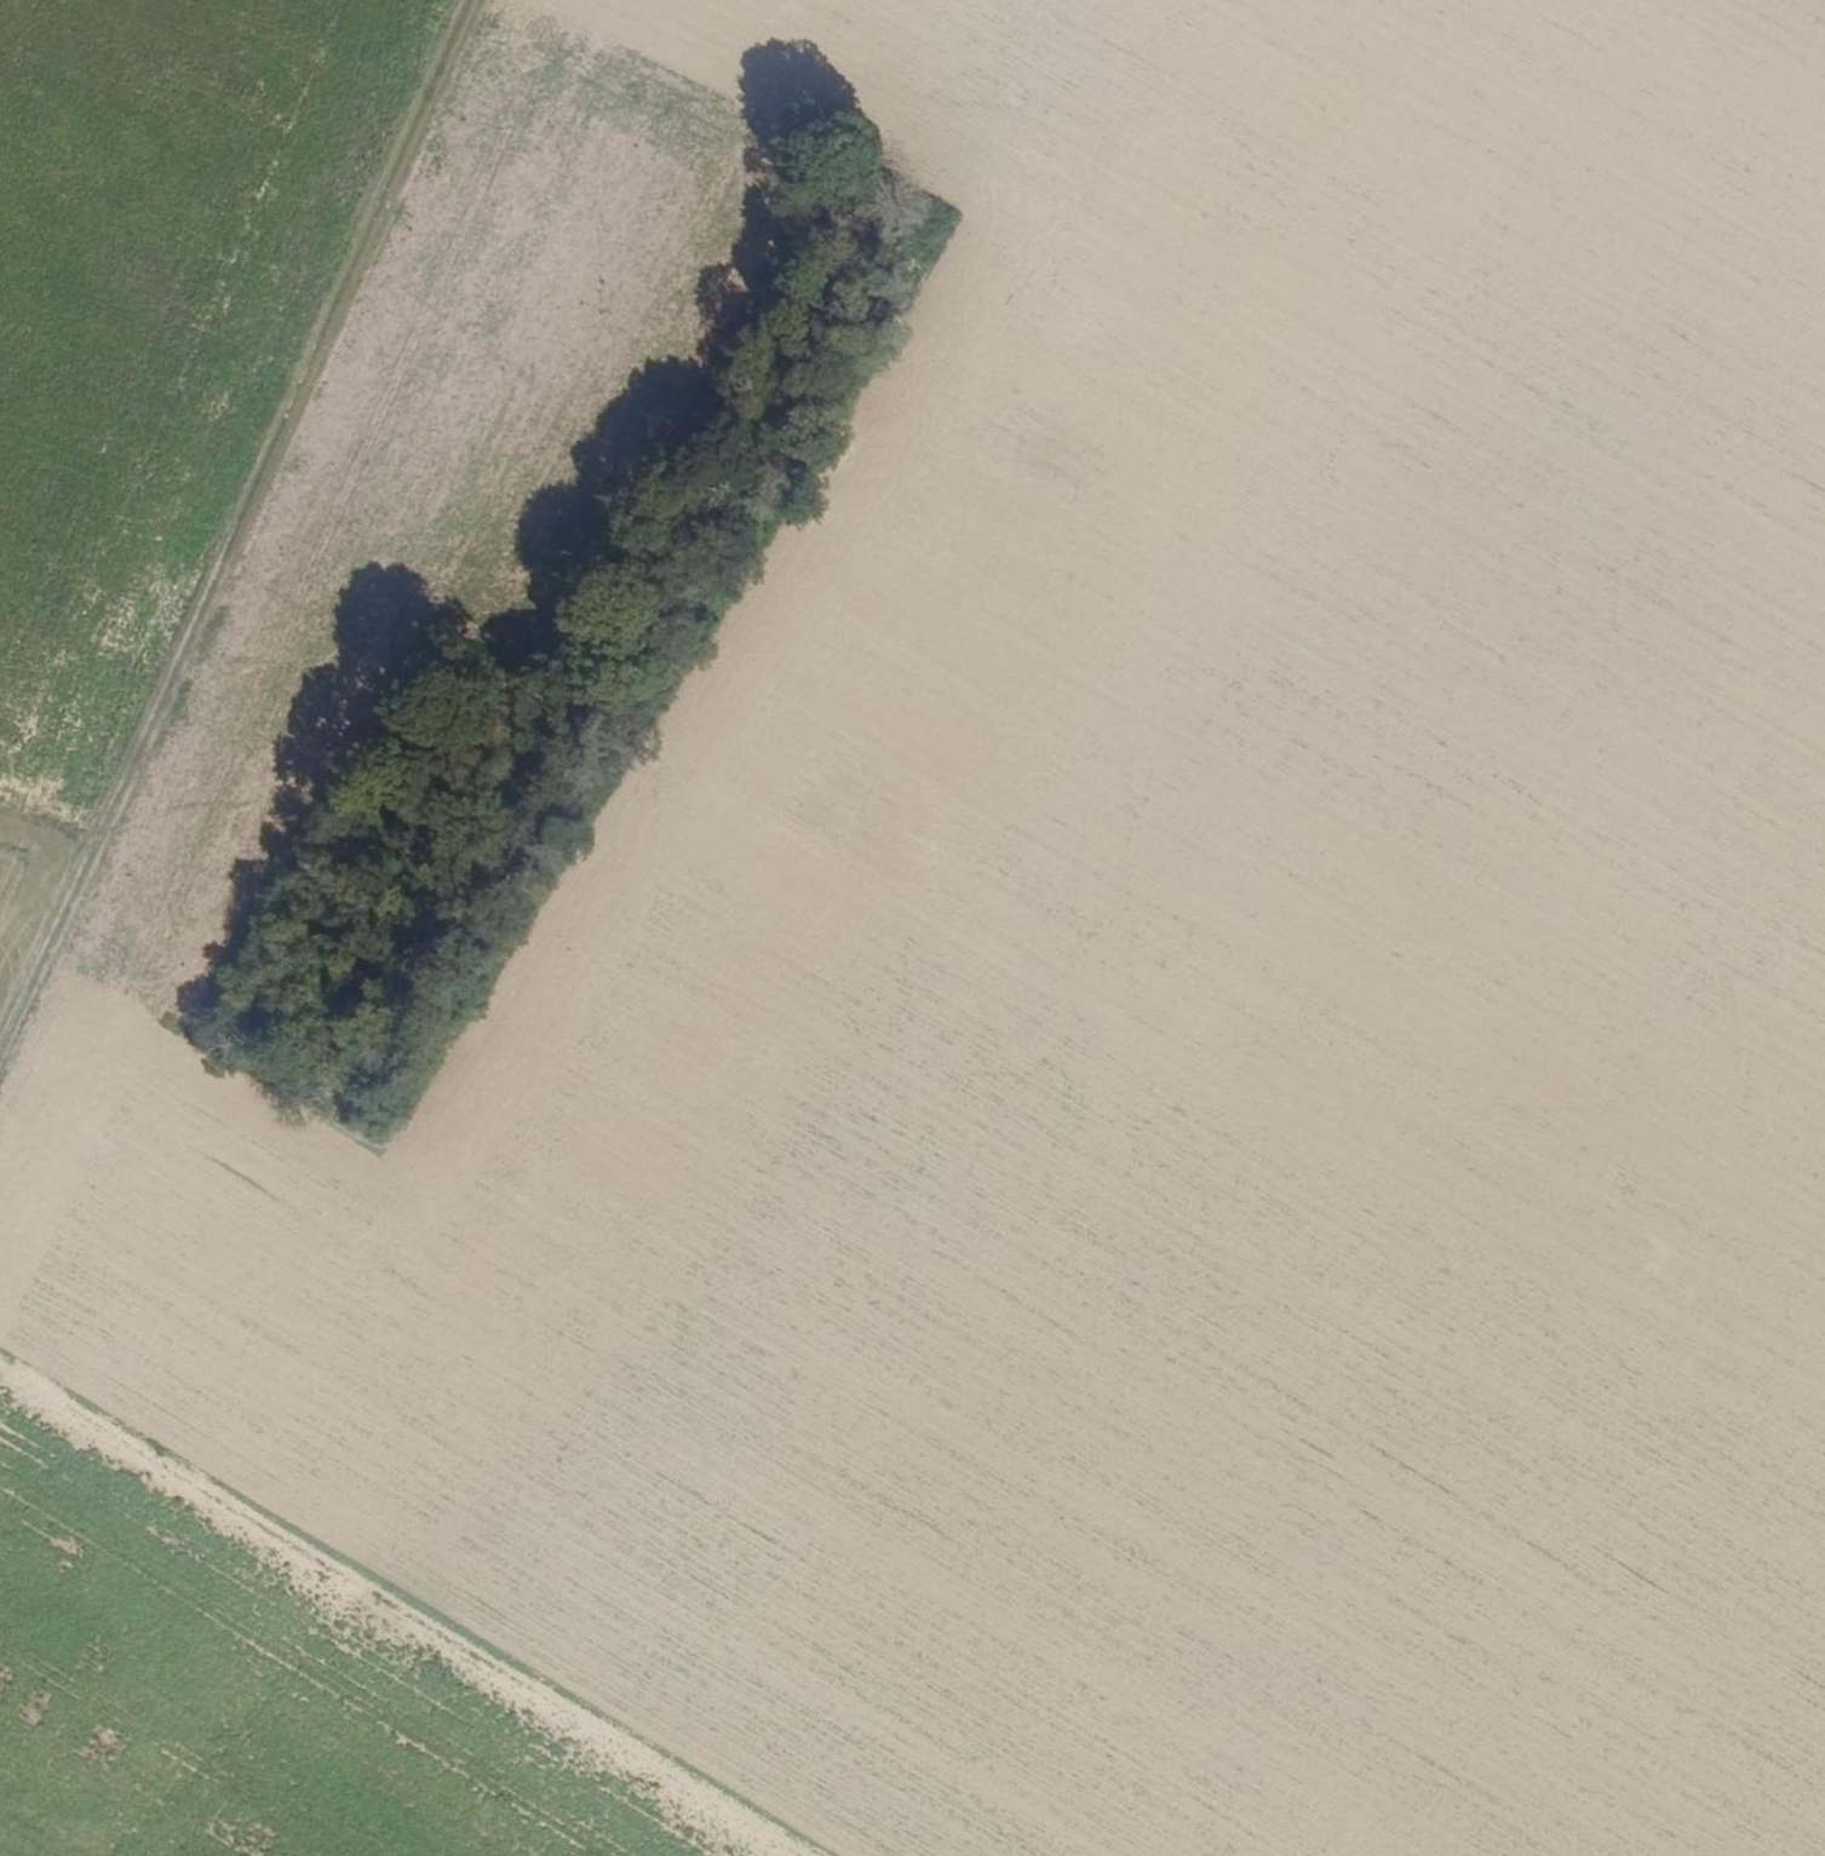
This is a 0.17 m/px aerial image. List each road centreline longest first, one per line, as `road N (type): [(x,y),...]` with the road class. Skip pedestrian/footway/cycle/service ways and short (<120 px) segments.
road 1 (track): [(0,1007),(471,0)]

